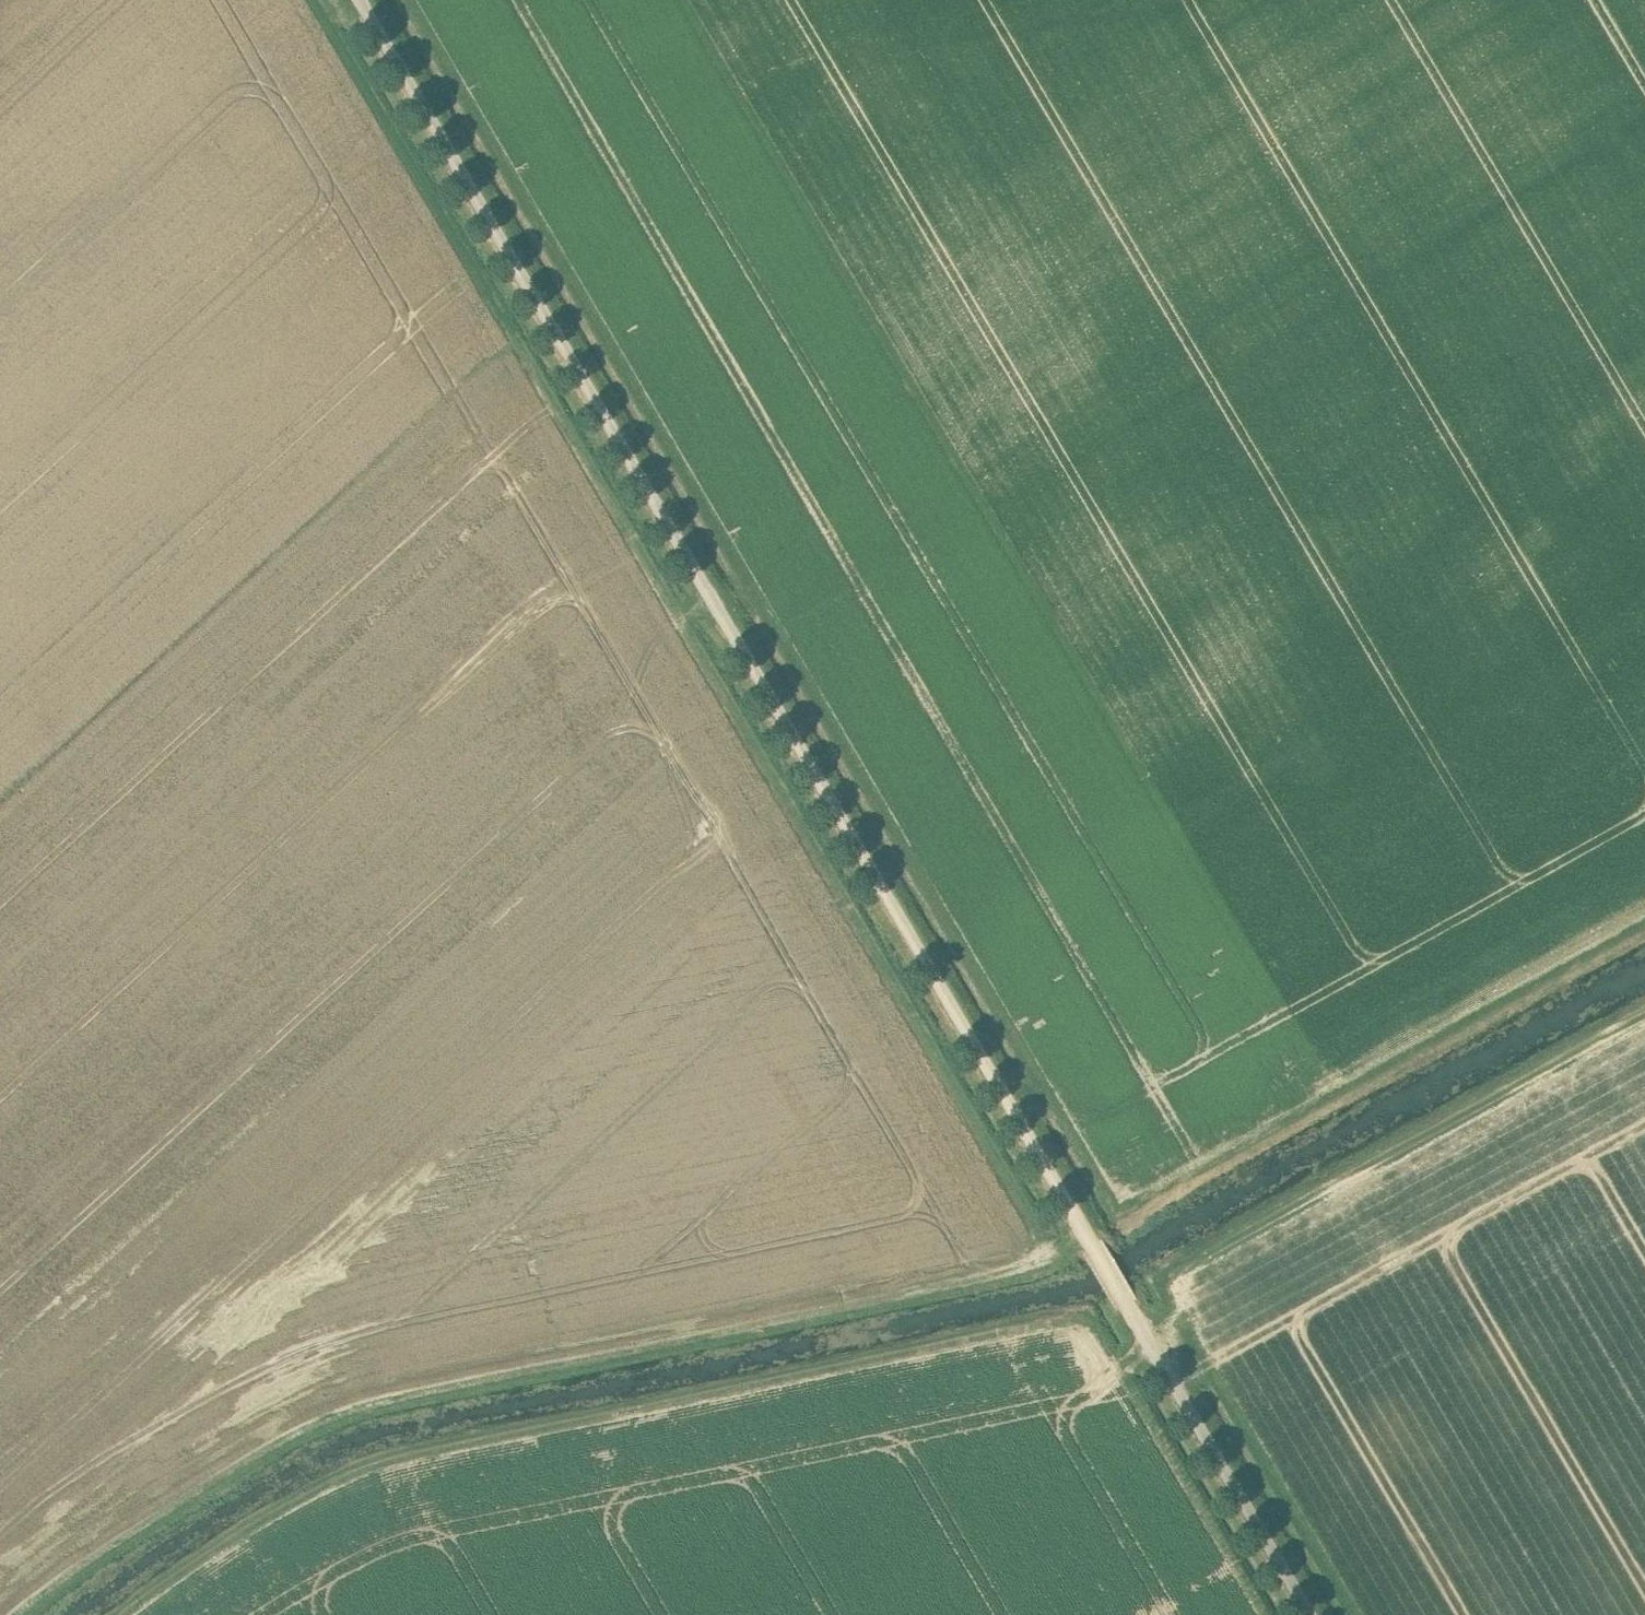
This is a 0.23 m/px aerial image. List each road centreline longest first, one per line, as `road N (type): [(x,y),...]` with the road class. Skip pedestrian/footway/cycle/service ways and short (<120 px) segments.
road 1 (unclassified): [(1311,1614),(363,0)]

